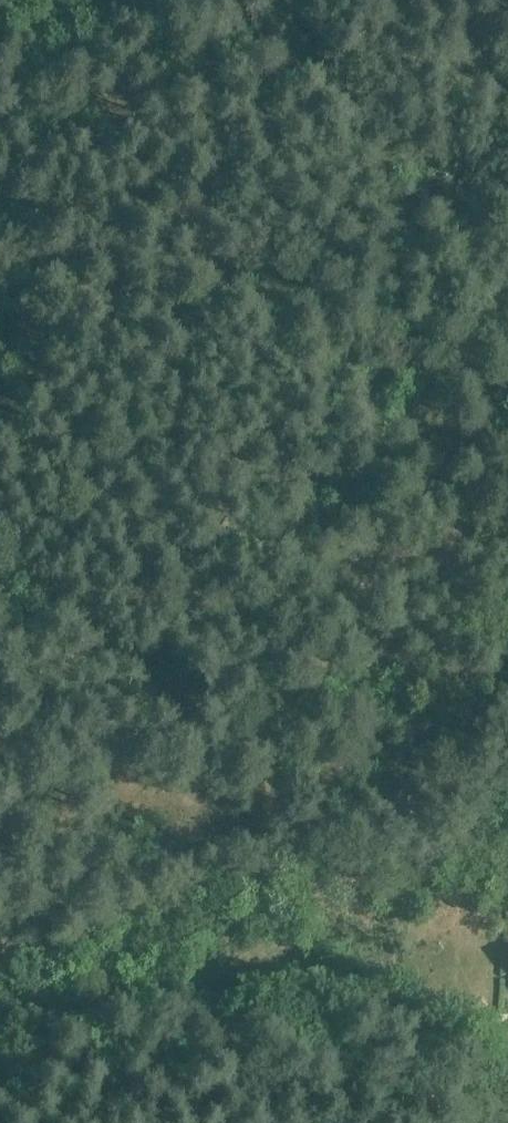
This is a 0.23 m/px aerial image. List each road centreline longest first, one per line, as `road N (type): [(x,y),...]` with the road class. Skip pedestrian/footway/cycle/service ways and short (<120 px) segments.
road 1 (track): [(77,1016),(184,993),(391,1010)]

